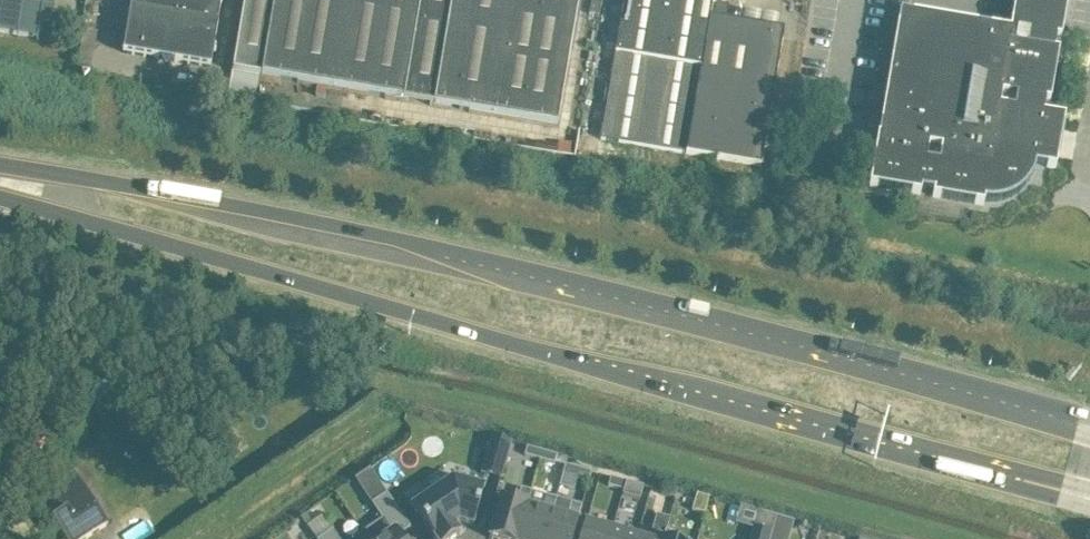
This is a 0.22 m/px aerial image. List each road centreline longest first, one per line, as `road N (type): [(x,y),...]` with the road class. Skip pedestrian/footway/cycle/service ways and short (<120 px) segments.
road 1 (primary): [(1089,424),(410,242),(0,164)]
road 2 (primary): [(0,199),(1080,495)]

